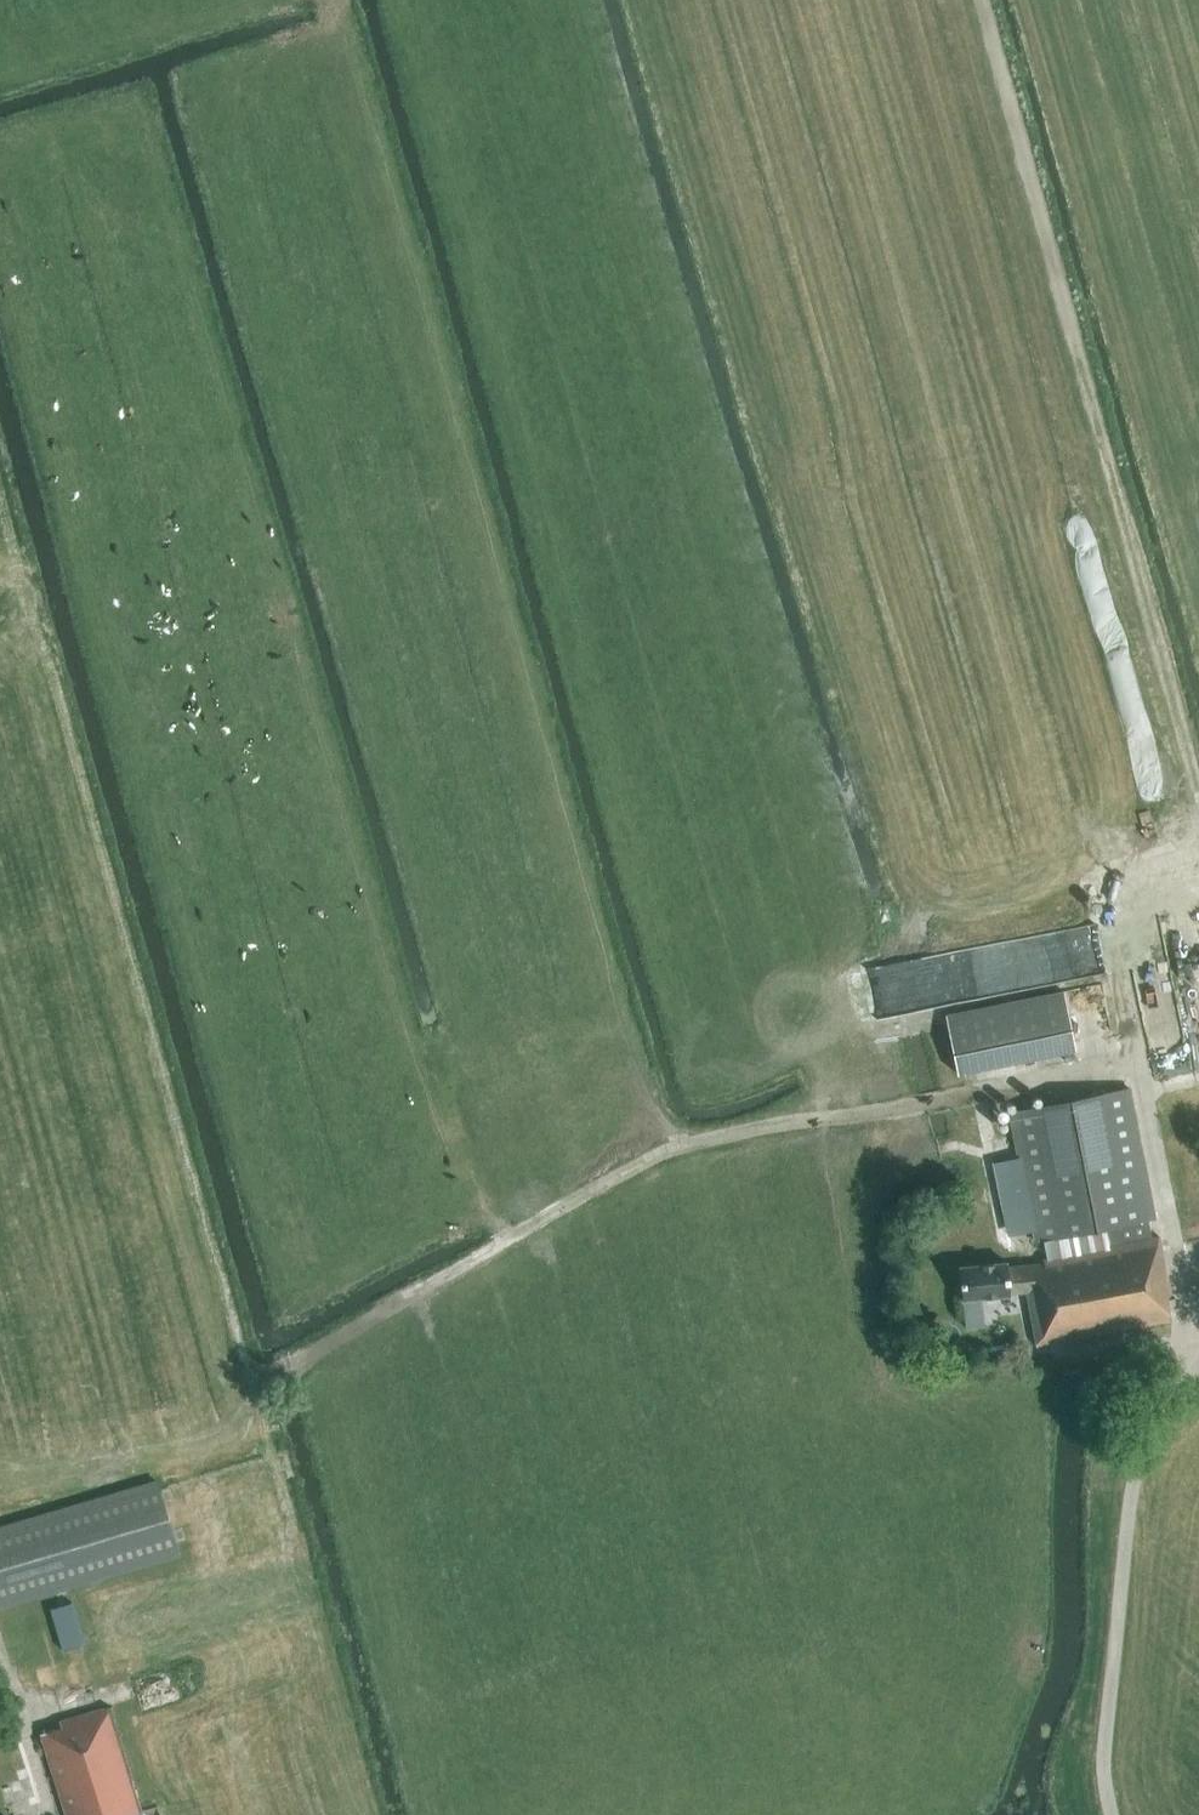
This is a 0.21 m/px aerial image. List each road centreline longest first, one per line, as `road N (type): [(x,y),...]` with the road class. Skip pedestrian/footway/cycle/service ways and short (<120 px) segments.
road 1 (track): [(246,1357),(0,473)]
road 2 (unclassified): [(1130,1814),(1112,1758),(1117,1628),(1139,1482),(1155,1422),(1198,1381)]

